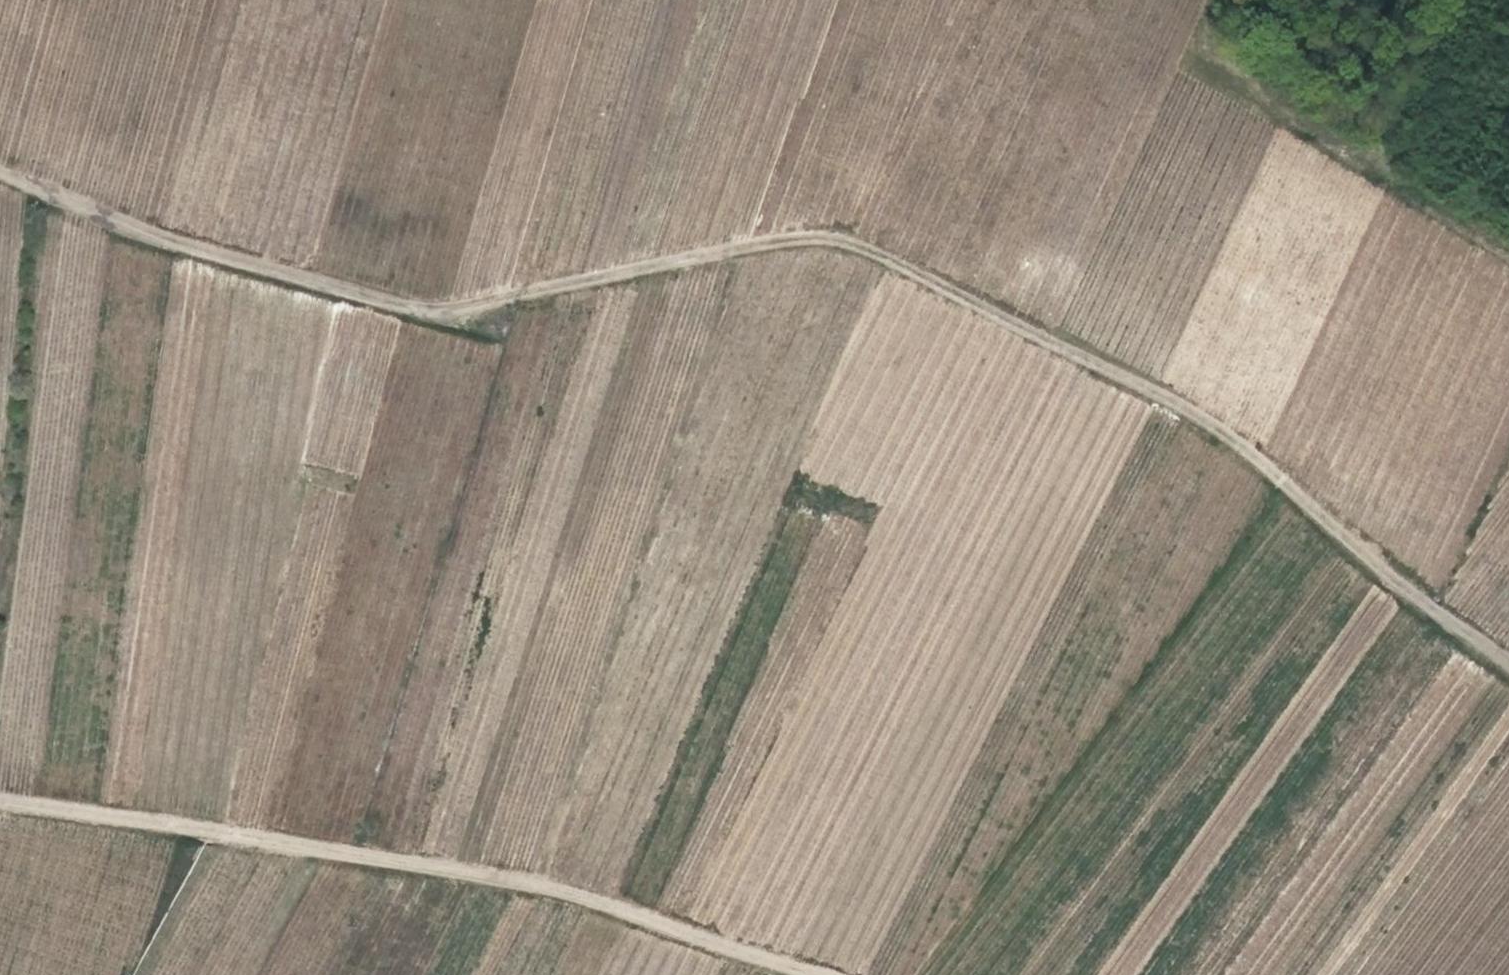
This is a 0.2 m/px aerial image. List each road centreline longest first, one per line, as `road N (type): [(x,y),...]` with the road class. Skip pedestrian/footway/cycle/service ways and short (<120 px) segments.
road 1 (track): [(0,174),(432,308),(822,237),(903,260),(1200,414),(1279,466),(1508,658)]
road 2 (track): [(0,800),(550,889),(823,974)]

